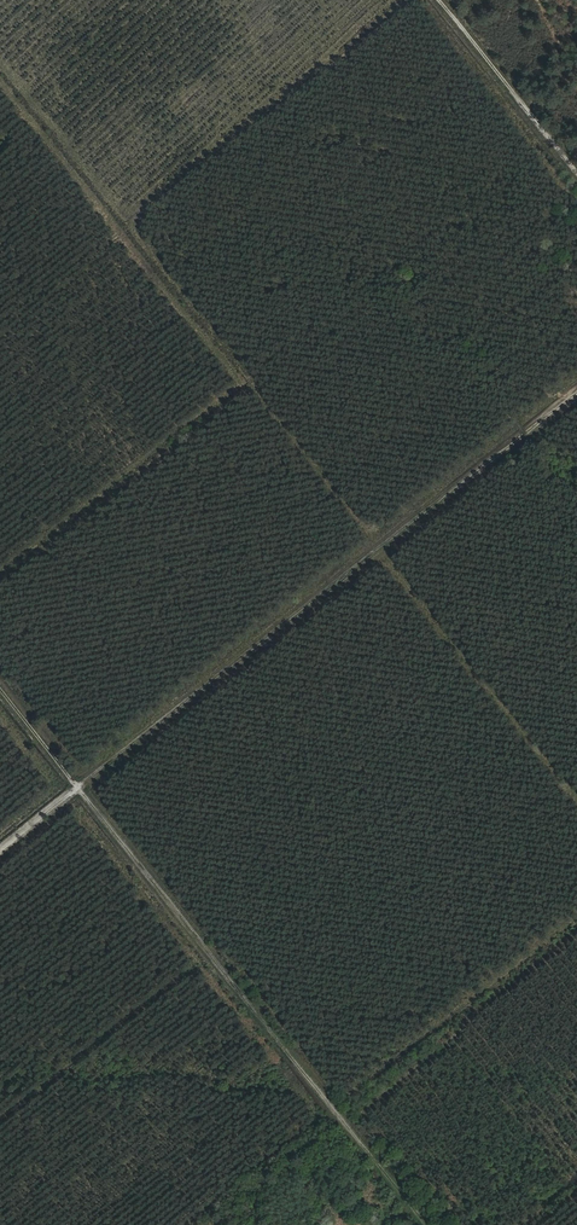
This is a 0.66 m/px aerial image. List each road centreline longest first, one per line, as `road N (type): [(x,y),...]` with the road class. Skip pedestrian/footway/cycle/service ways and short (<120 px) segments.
road 1 (track): [(576,395),(0,855)]
road 2 (track): [(82,789),(428,1224)]
road 3 (track): [(576,169),(445,0)]

